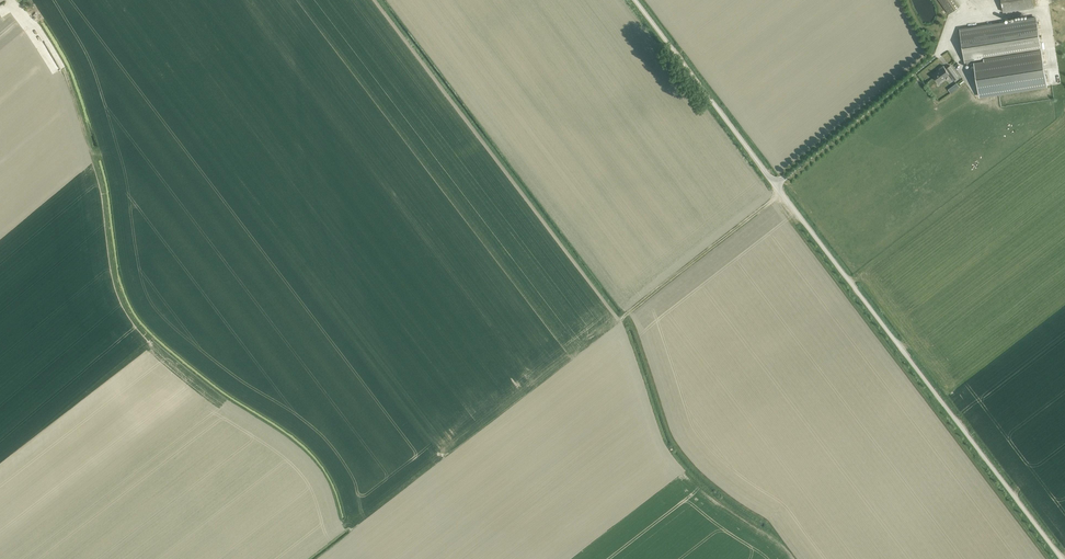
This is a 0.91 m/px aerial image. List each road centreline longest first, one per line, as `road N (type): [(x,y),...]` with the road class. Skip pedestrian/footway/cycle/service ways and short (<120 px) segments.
road 1 (unclassified): [(1062,558),(635,0)]

